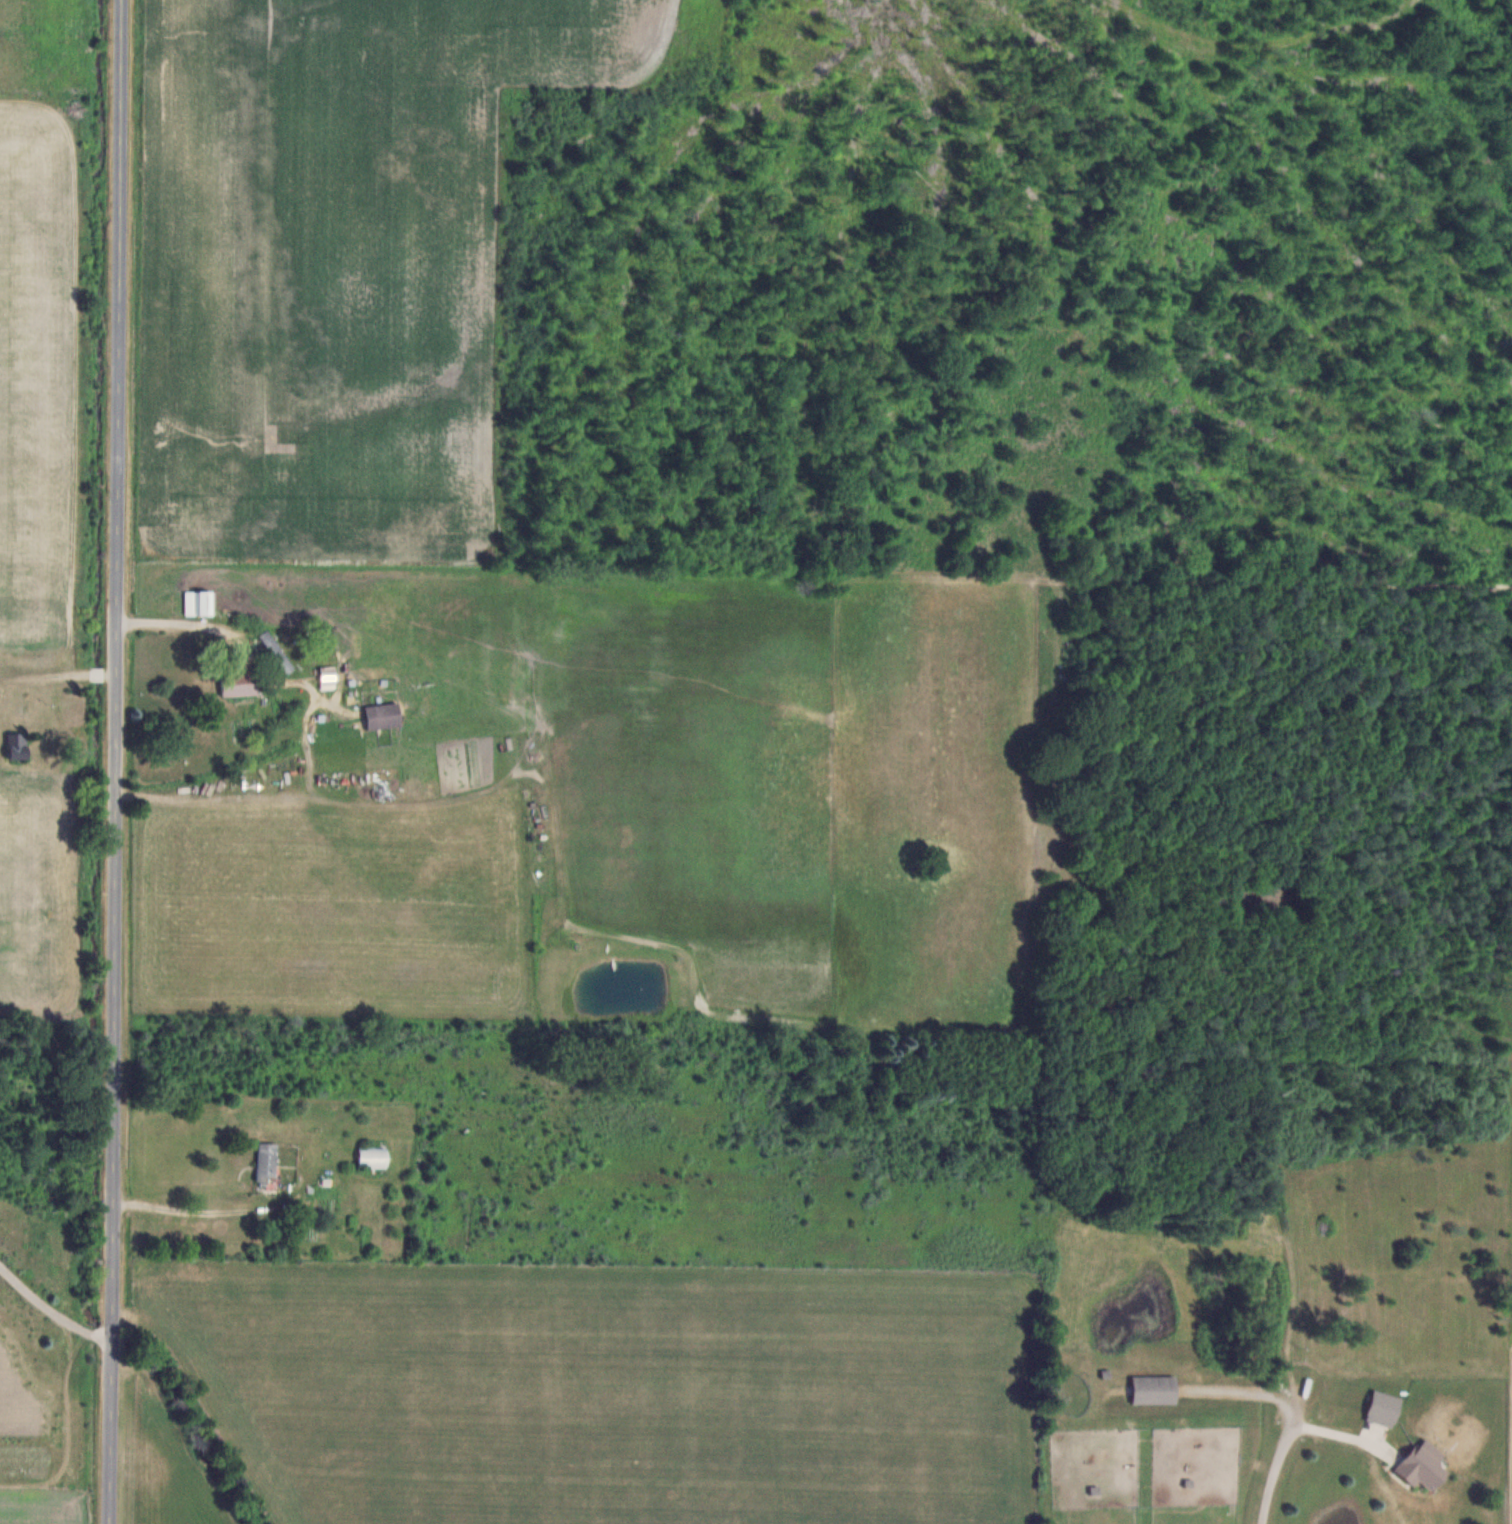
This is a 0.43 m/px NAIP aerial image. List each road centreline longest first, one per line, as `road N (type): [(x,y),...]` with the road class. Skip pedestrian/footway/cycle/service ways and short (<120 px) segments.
road 1 (residential): [(109,1523),(124,0)]

